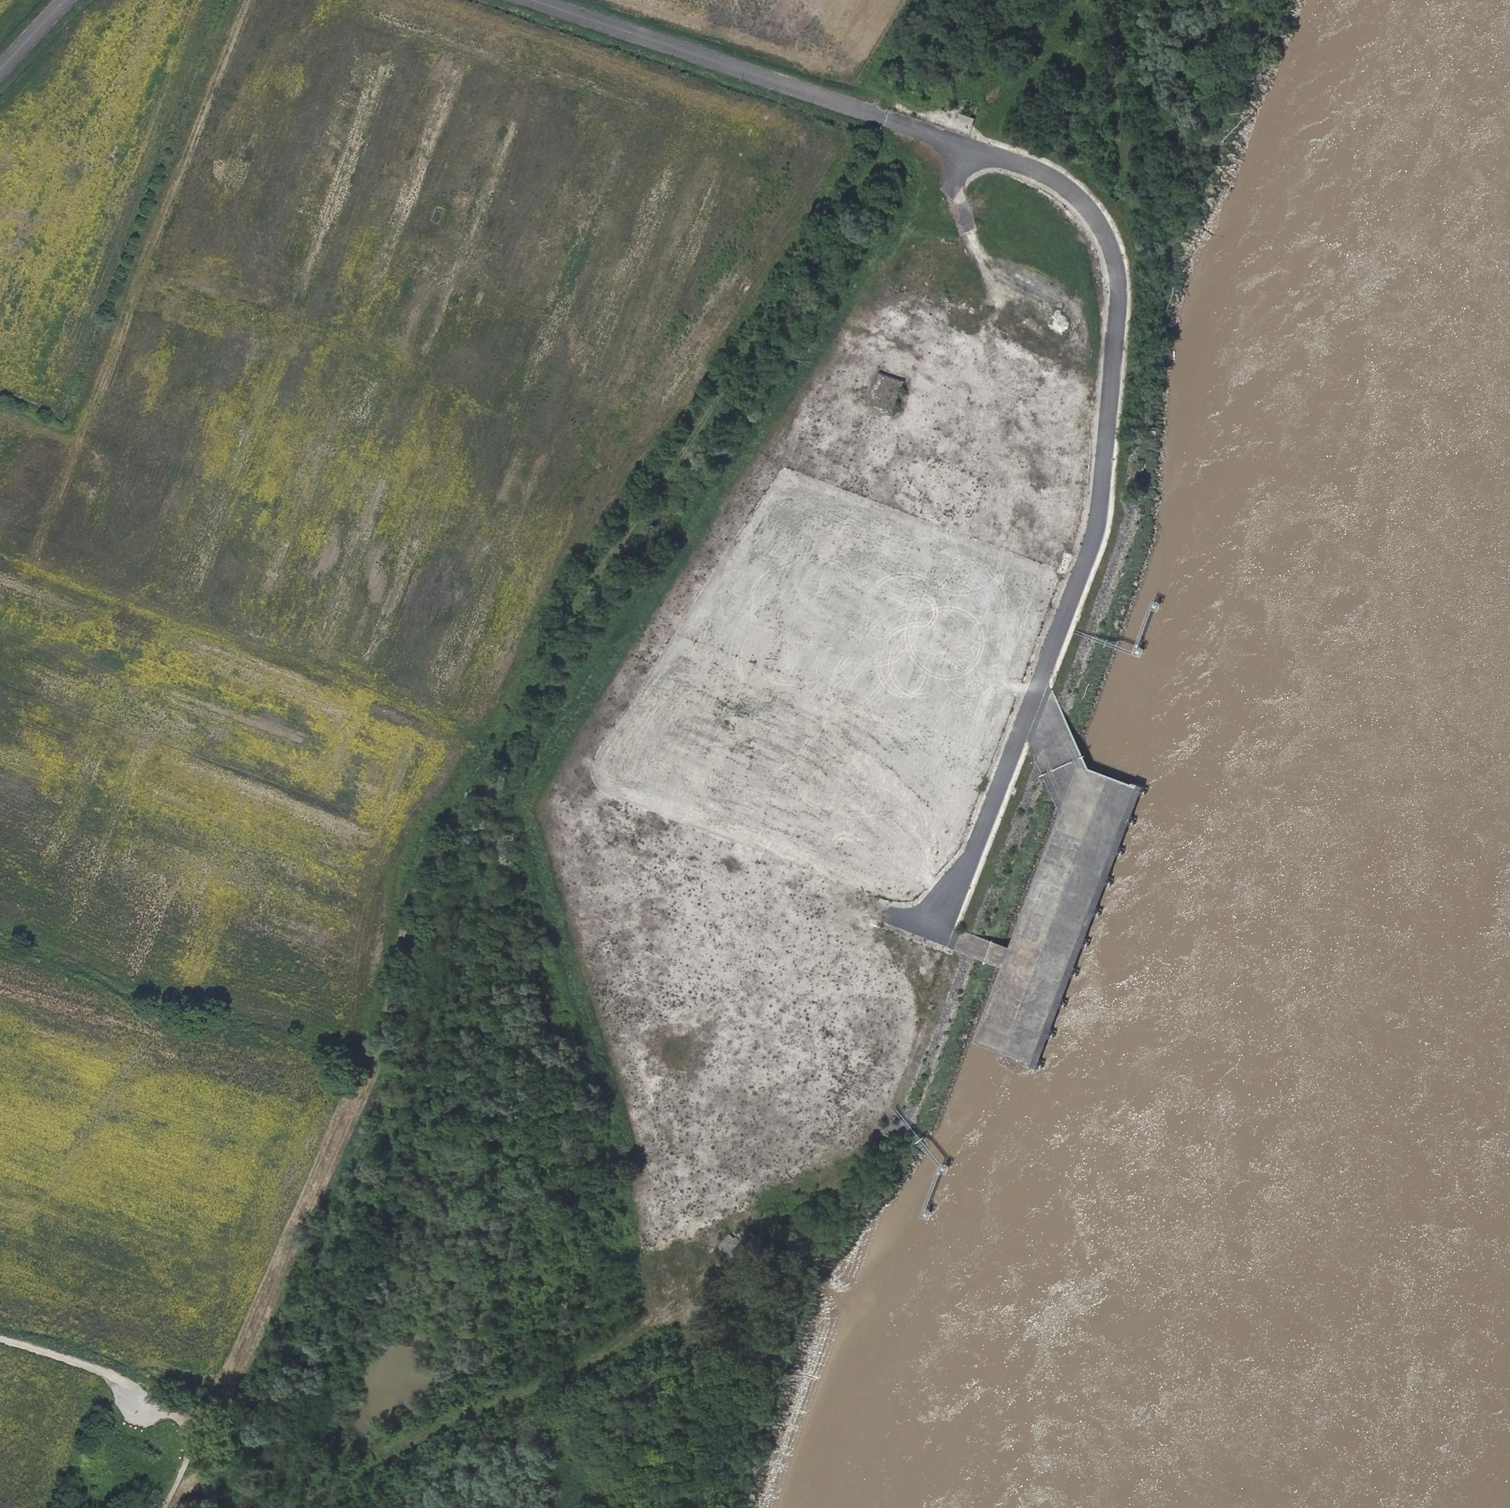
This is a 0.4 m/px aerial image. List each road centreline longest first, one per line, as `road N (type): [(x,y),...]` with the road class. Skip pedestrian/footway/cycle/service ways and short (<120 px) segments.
road 1 (unclassified): [(530,0),(1044,175),(1089,204),(1123,281),(1106,525),(907,1039),(863,1128),(732,1085)]

